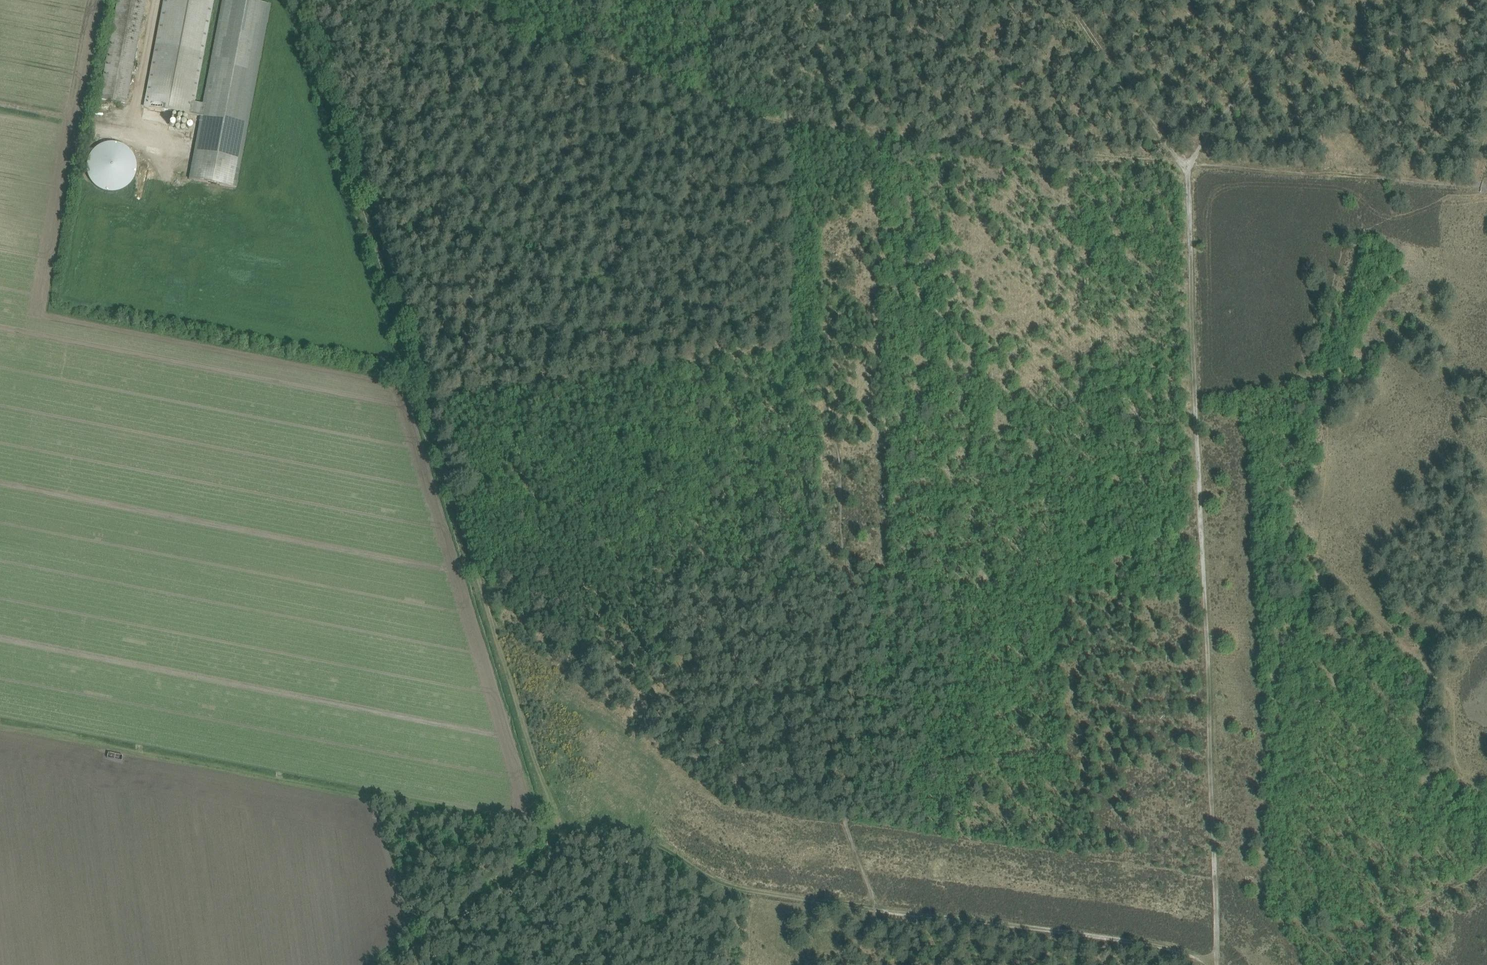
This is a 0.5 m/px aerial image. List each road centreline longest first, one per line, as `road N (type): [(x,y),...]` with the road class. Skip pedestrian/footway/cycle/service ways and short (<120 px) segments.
road 1 (track): [(398,964),(405,952),(553,857),(562,840),(302,0)]
road 2 (track): [(1219,952),(1189,161)]
road 3 (track): [(792,129),(1180,160)]
road 4 (track): [(792,129),(432,0)]
road 5 (track): [(1219,952),(878,911)]
road 6 (track): [(1189,161),(1475,188)]
road 7 (track): [(794,338),(792,129)]
road 8 (track): [(1067,0),(1180,160)]
road 9 (track): [(878,911),(736,886)]
road 10 (track): [(0,103),(138,126)]
road 11 (track): [(792,129),(790,0)]

